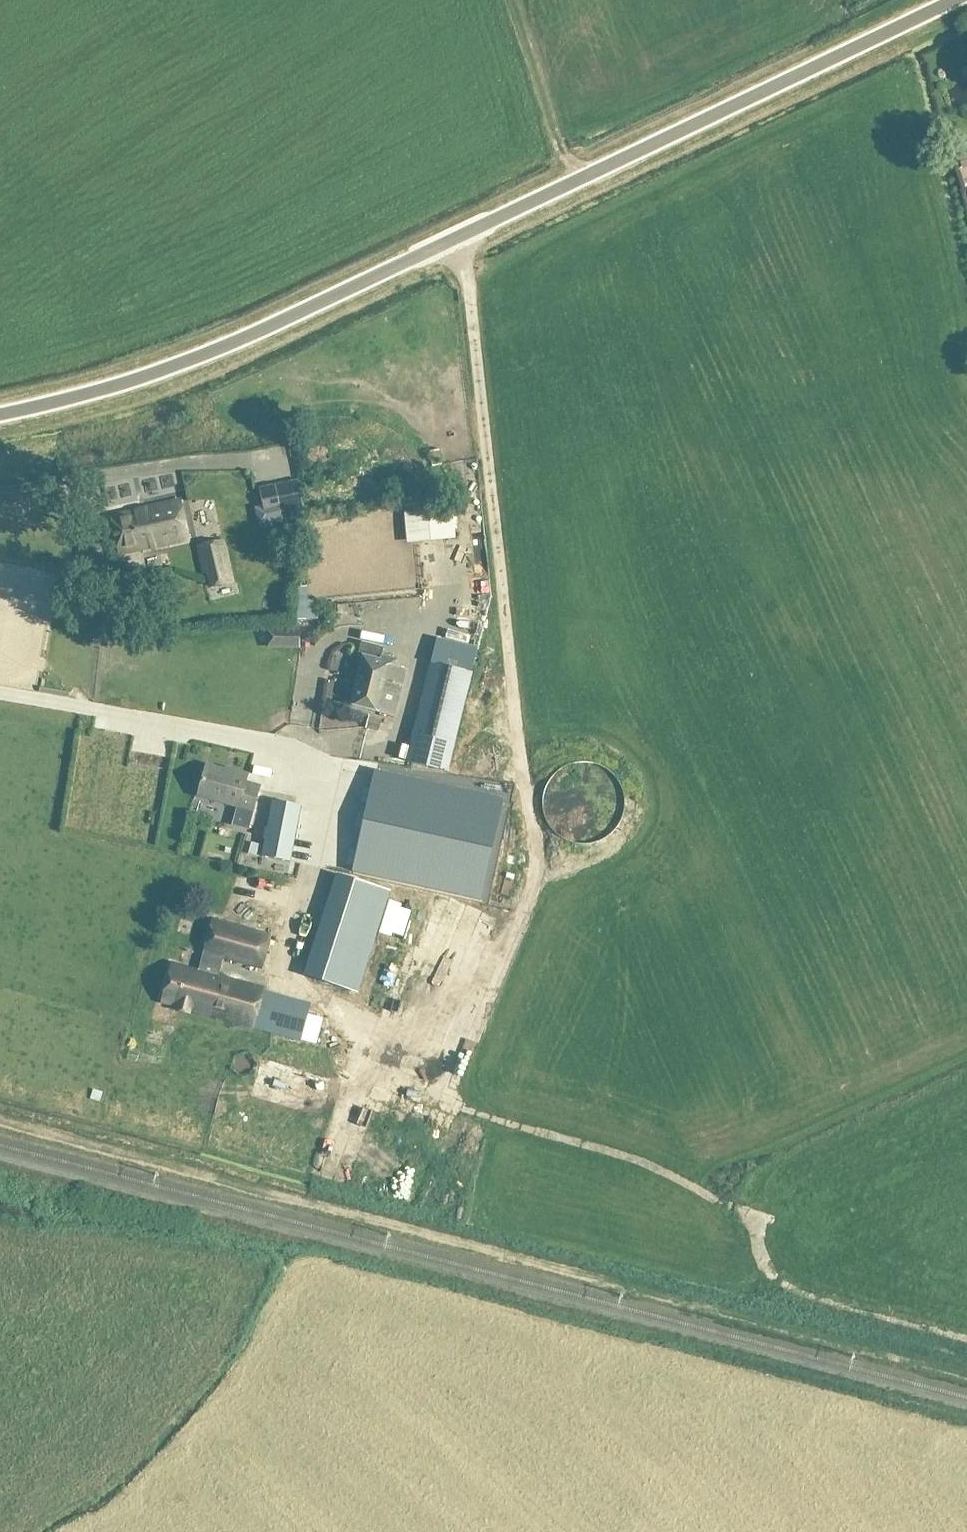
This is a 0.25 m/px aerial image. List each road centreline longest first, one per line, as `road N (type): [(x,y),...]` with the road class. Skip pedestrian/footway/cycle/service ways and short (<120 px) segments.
road 1 (unclassified): [(0,414),(124,386),(284,321),(954,0)]
road 2 (track): [(526,799),(462,233)]

